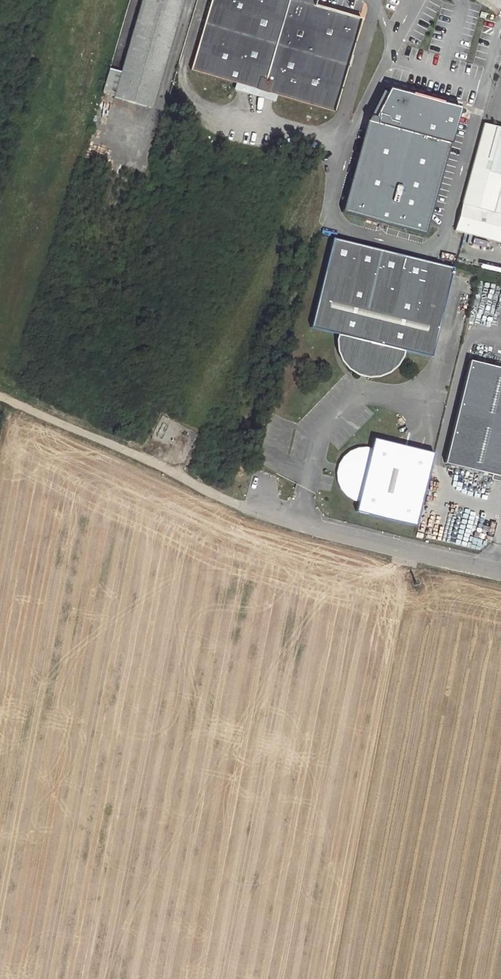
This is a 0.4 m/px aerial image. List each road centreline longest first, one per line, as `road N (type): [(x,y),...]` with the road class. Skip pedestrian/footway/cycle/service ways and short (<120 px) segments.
road 1 (track): [(244,507),(0,395)]
road 2 (unclassified): [(500,572),(244,507)]

